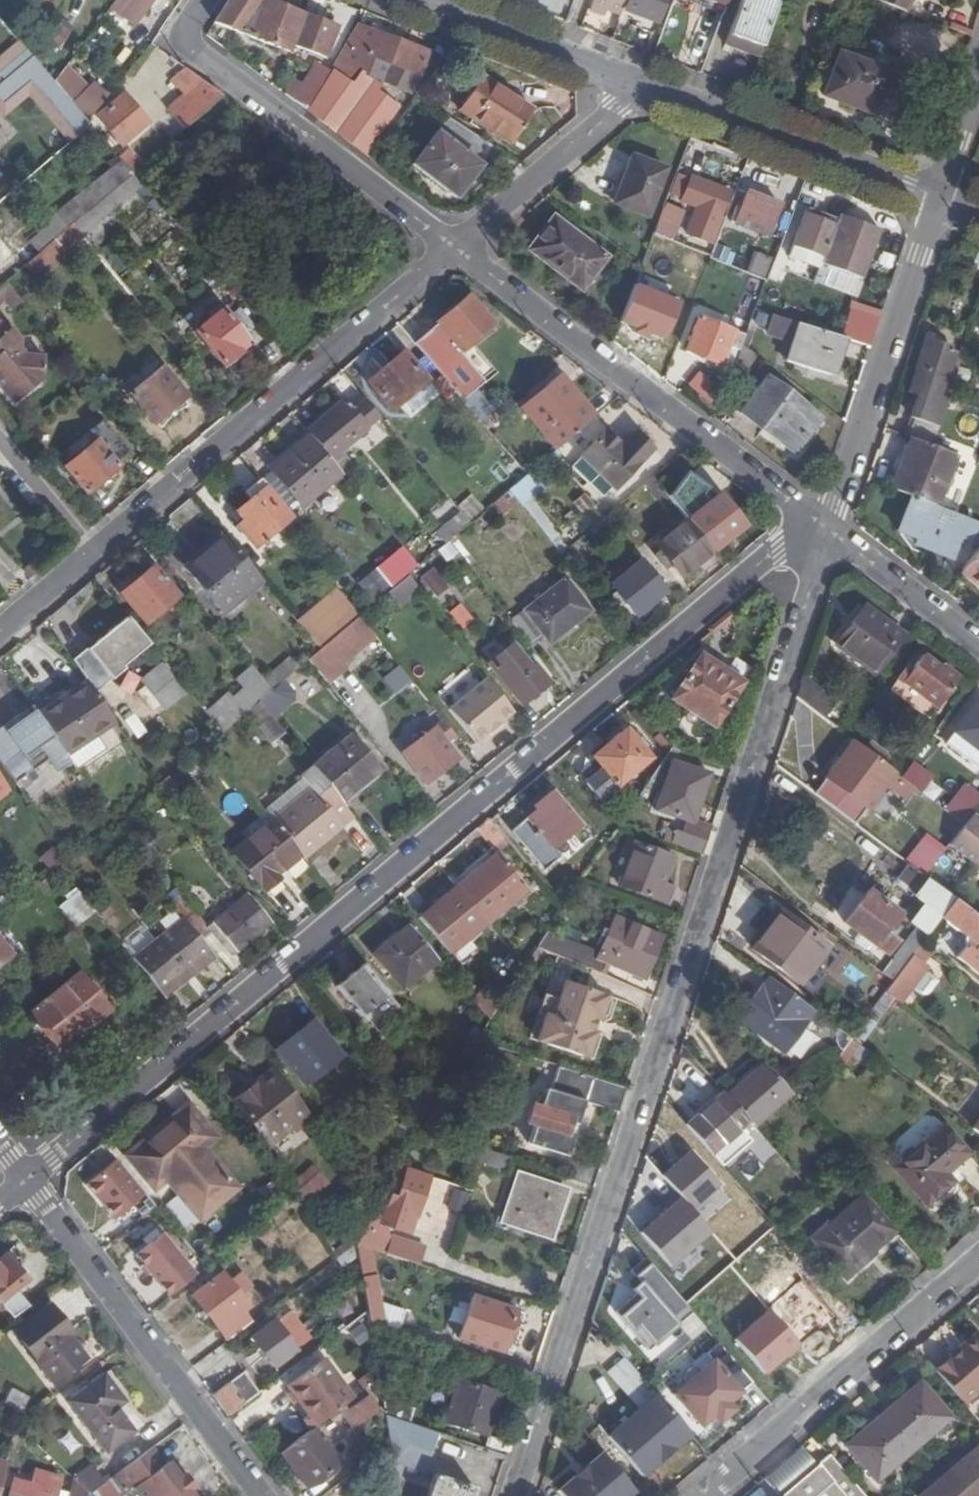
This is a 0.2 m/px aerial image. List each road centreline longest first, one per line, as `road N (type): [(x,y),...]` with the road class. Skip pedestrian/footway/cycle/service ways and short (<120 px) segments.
road 1 (residential): [(27,1178),(769,553),(827,531)]
road 2 (residential): [(827,531),(724,866),(512,1495)]
road 3 (residential): [(455,247),(0,636)]
road 4 (residential): [(455,247),(827,531)]
road 5 (tertiary): [(262,1495),(27,1178)]
road 6 (residential): [(206,0),(190,26),(203,57),(455,247)]
road 7 (tertiary): [(702,1495),(978,1258)]
road 8 (residential): [(827,531),(939,196)]
road 9 (residential): [(939,196),(636,84)]
road 10 (residential): [(636,84),(455,247)]
road 11 (residential): [(636,84),(415,0)]
road 12 (residential): [(827,531),(978,647)]
road 13 (residential): [(939,196),(978,78)]

